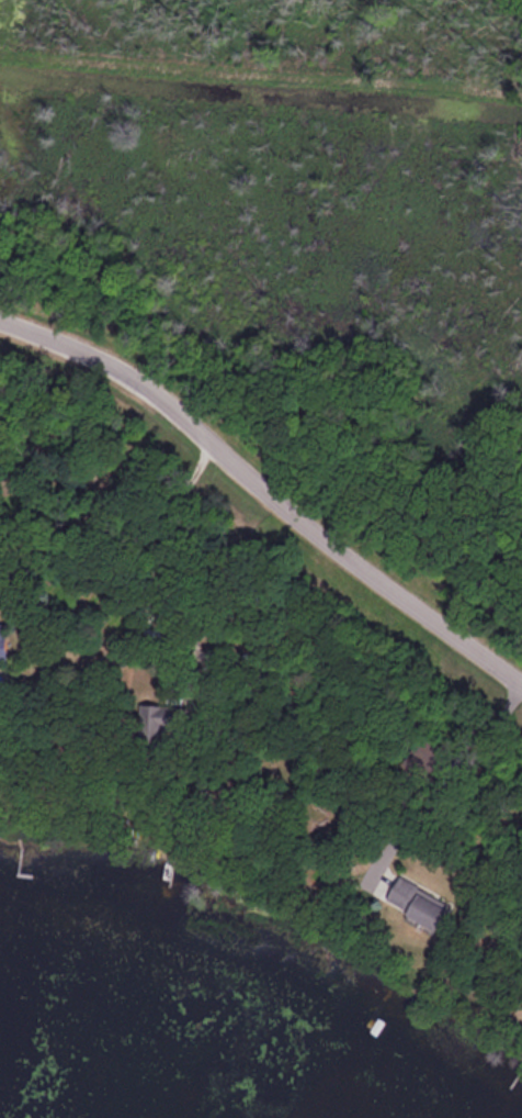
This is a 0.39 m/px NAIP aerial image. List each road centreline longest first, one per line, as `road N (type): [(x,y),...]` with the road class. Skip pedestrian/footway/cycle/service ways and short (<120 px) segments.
road 1 (residential): [(0,322),(114,366),(167,403),(275,505),(521,689)]

